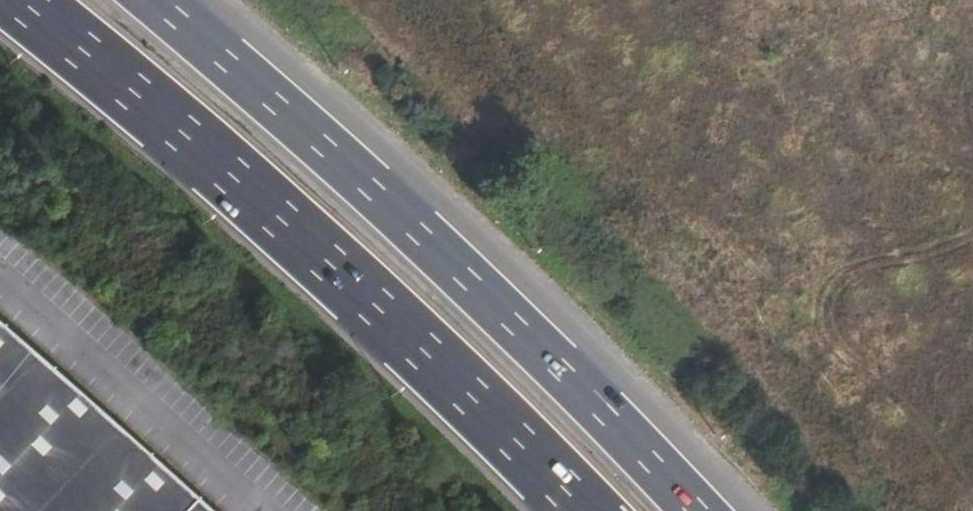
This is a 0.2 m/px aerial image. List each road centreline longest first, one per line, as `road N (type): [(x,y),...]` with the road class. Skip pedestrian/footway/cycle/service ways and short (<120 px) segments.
road 1 (motorway): [(33,0),(297,219),(595,510)]
road 2 (motorway): [(700,510),(346,150),(168,0)]

